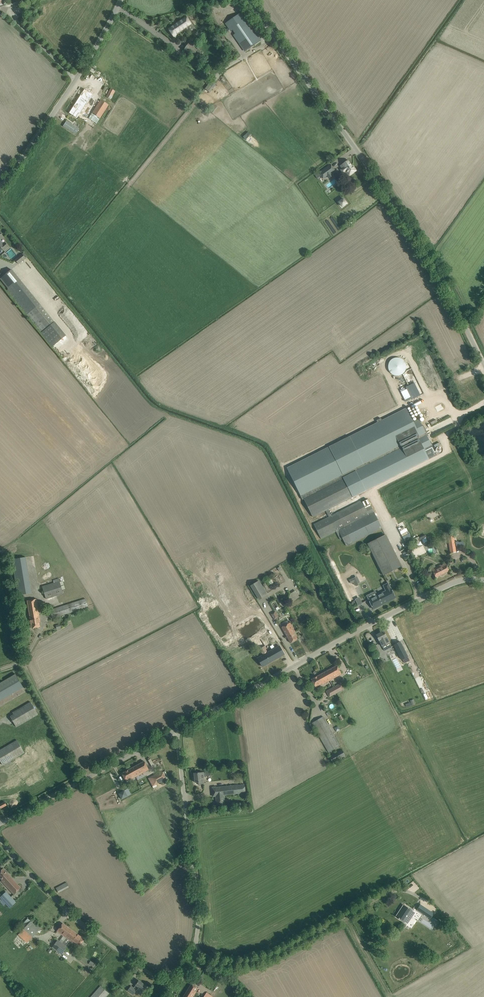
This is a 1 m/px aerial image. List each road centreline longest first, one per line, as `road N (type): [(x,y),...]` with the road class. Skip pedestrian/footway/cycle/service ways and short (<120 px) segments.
road 1 (unclassified): [(483,366),(414,233),(251,0)]
road 2 (unclassified): [(483,582),(442,587),(177,731)]
road 3 (unclassified): [(177,991),(76,919),(0,840)]
road 4 (unclassified): [(193,952),(196,904),(177,731)]
road 5 (unclassified): [(177,731),(0,823)]
road 6 (unclassified): [(193,952),(221,963),(259,961),(348,916)]
road 7 (track): [(84,780),(21,663)]
road 8 (unclassified): [(0,189),(76,80)]

